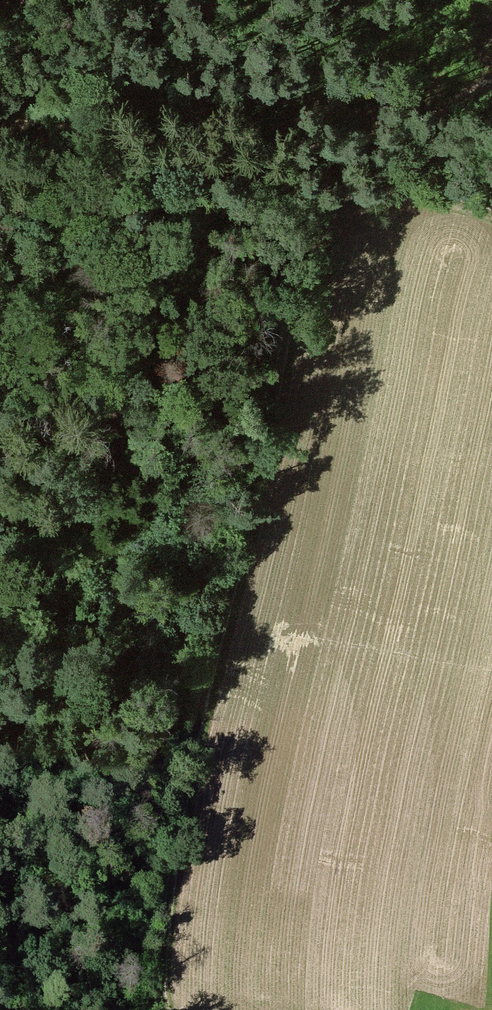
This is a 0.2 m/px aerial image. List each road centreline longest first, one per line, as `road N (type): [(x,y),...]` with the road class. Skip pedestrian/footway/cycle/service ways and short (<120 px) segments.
road 1 (track): [(152,1009),(186,702),(324,190)]
road 2 (track): [(324,190),(94,120),(0,124)]
road 3 (track): [(186,702),(0,716)]
road 4 (track): [(377,188),(410,166),(443,100),(491,65)]
road 5 (track): [(324,190),(404,188),(491,220)]

